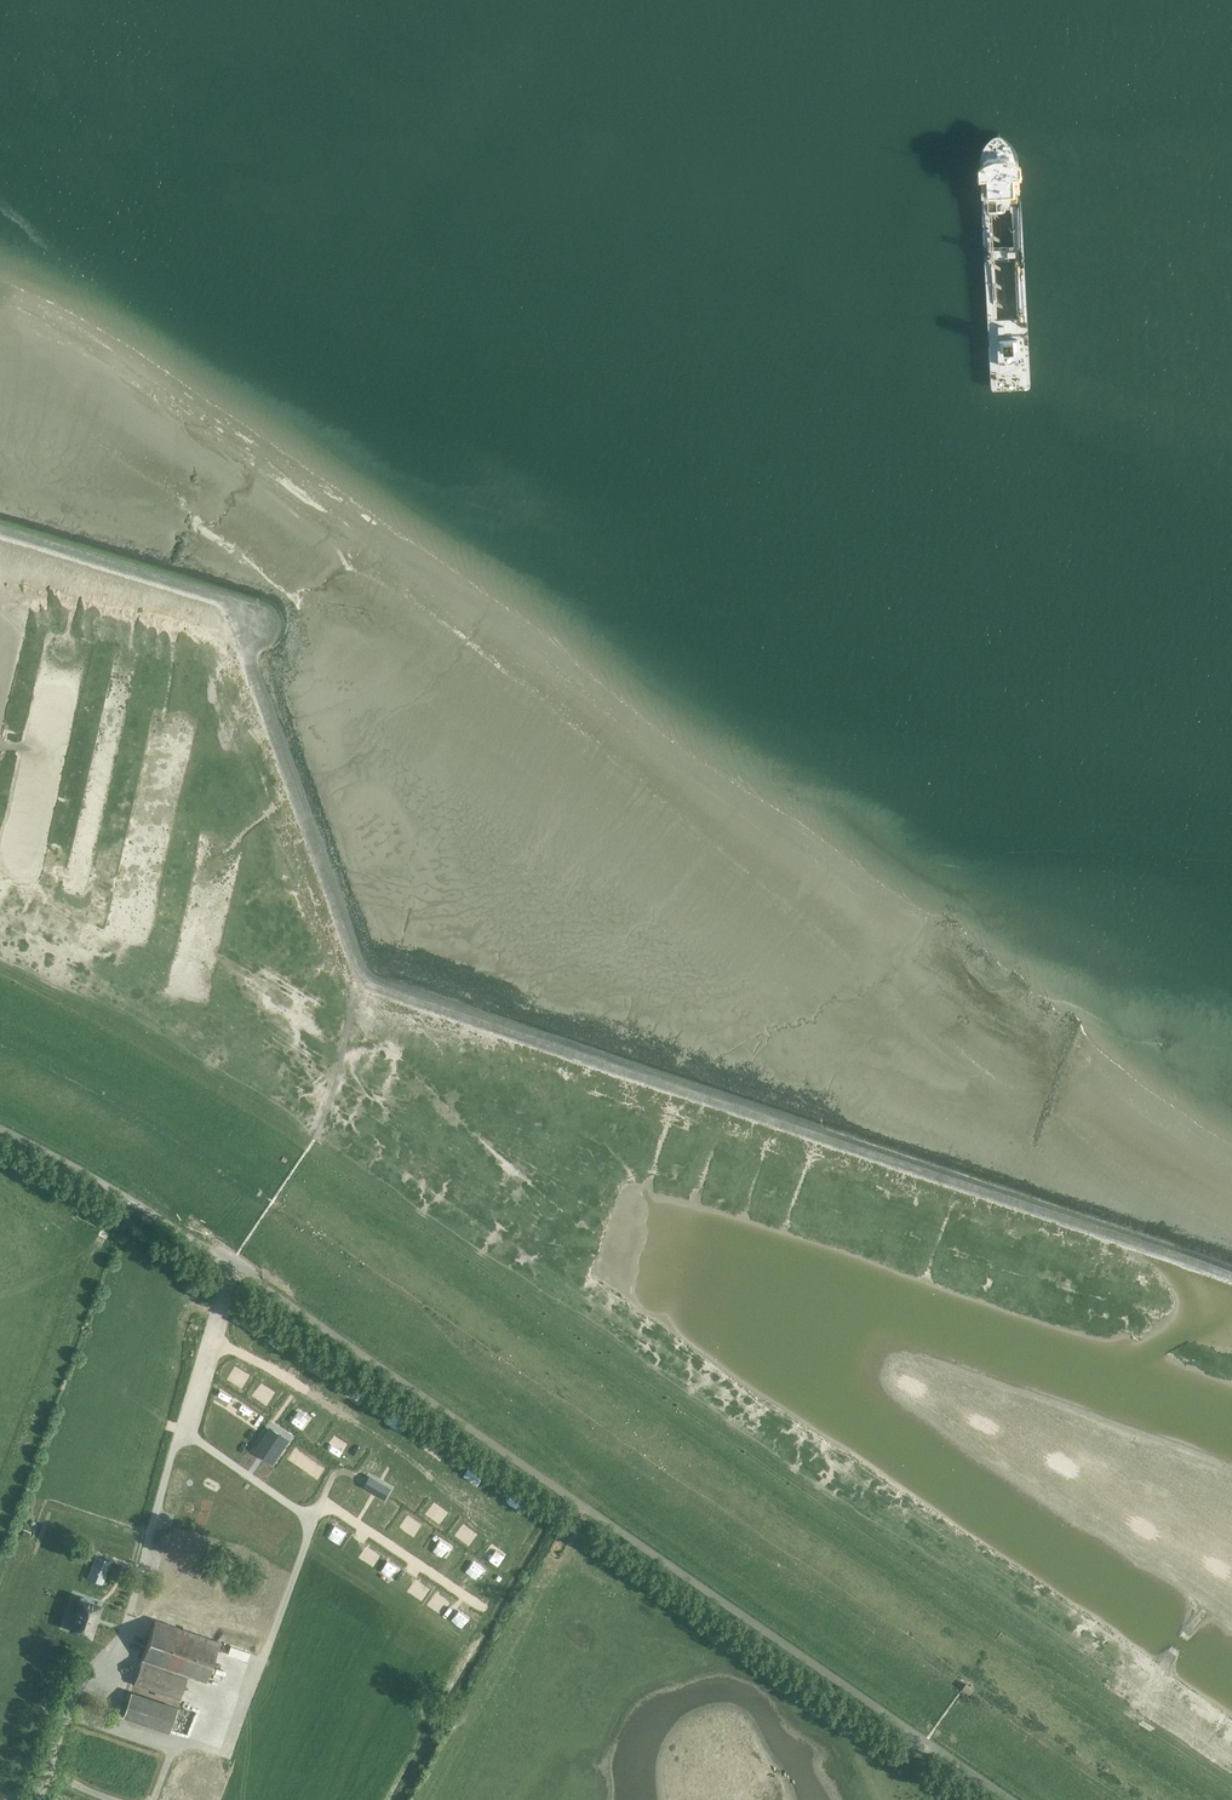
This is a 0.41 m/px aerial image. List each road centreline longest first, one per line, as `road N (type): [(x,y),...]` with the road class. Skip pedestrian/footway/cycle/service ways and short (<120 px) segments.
road 1 (unclassified): [(1007,1799),(230,1265),(121,1195),(0,1132)]
road 2 (track): [(230,1265),(138,1576)]

